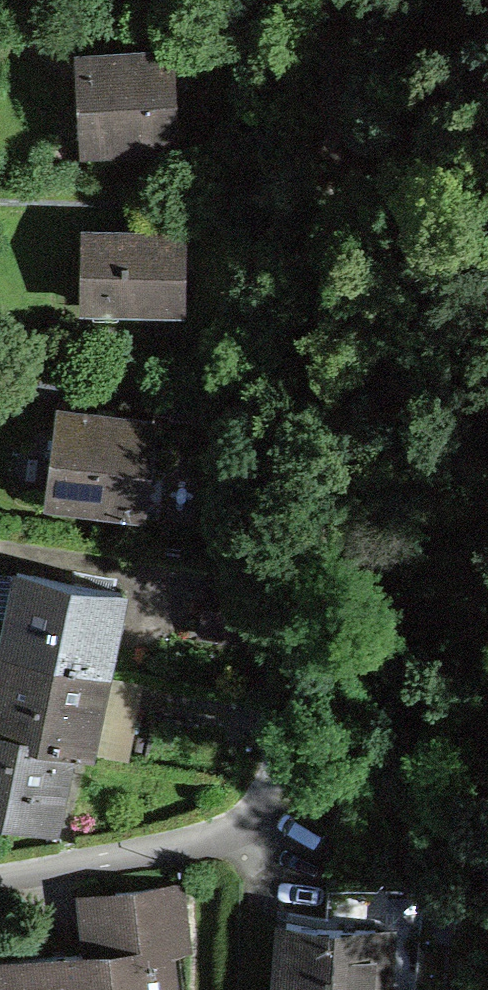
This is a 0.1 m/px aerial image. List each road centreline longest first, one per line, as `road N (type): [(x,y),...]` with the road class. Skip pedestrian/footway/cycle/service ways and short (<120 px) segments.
road 1 (residential): [(0,871),(221,830),(259,795),(292,731)]

